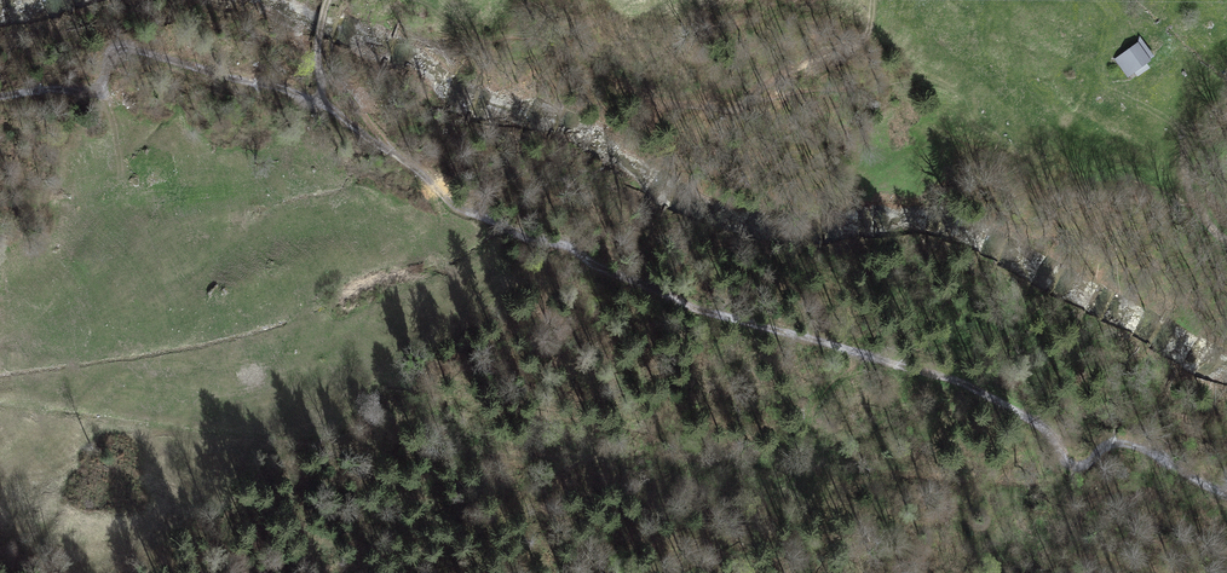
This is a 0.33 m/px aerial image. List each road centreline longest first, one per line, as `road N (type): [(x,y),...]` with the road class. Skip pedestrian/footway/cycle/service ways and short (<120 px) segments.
road 1 (track): [(1226,491),(1144,447),(1071,460),(1018,410),(984,391),(676,301),(455,207),(318,103),(137,50),(108,57),(91,95),(66,89),(0,95)]
road 2 (track): [(1099,0),(1107,27),(1093,91),(1041,149),(1023,160),(934,139),(862,162),(847,199)]
road 3 (track): [(394,155),(318,64),(326,0)]

